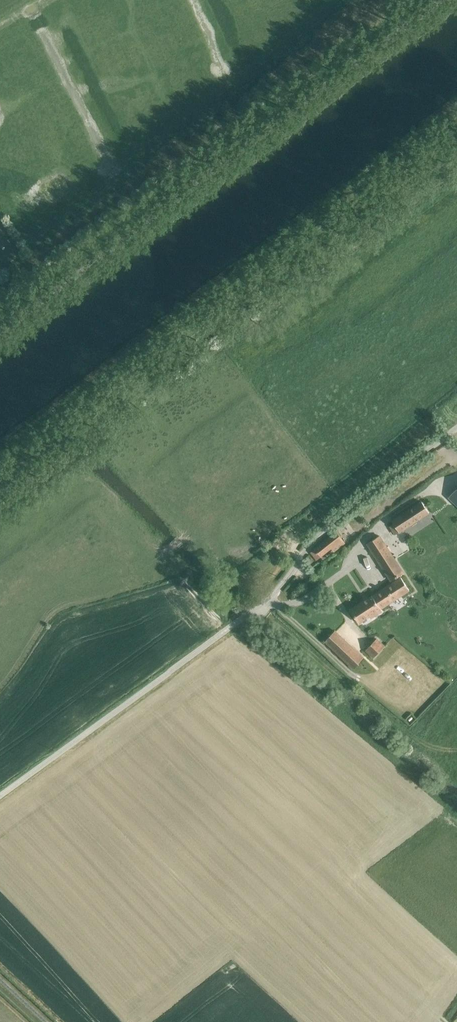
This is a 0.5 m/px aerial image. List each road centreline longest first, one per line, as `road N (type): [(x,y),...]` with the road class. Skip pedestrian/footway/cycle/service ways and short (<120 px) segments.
road 1 (unclassified): [(0,794),(270,596),(327,528),(456,426)]
road 2 (unclassified): [(441,0),(0,331)]

